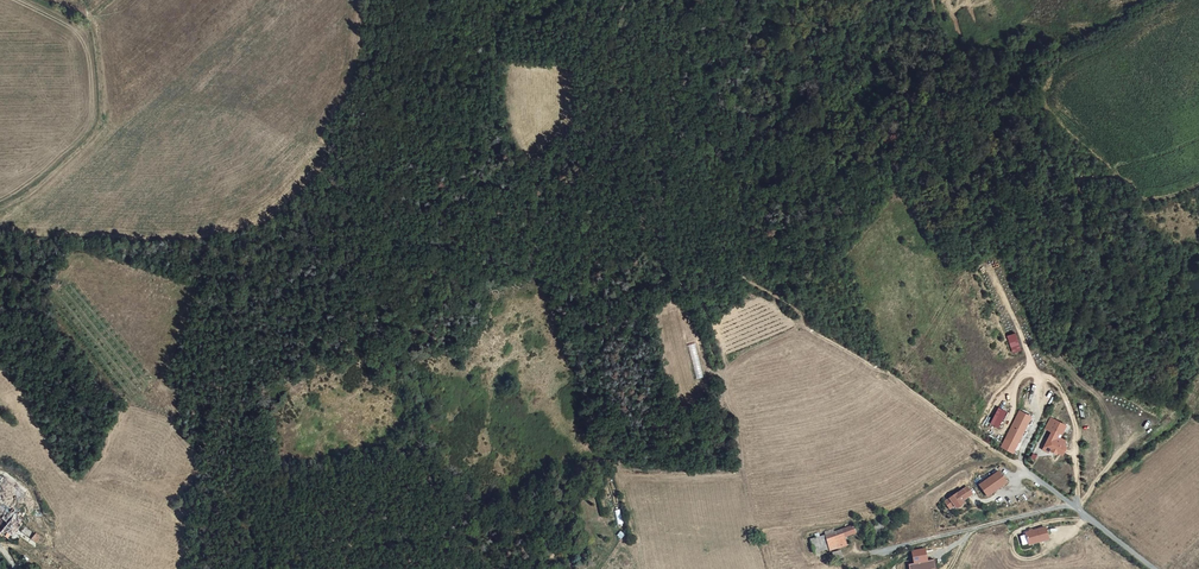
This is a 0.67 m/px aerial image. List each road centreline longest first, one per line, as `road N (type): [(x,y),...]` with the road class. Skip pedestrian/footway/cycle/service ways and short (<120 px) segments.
road 1 (track): [(546,568),(583,481),(698,411),(716,370),(584,0)]
road 2 (track): [(1074,507),(887,372),(671,243)]
road 3 (unclassified): [(1156,568),(1074,507),(878,553)]
road 4 (track): [(77,568),(56,555),(24,488),(0,473)]

